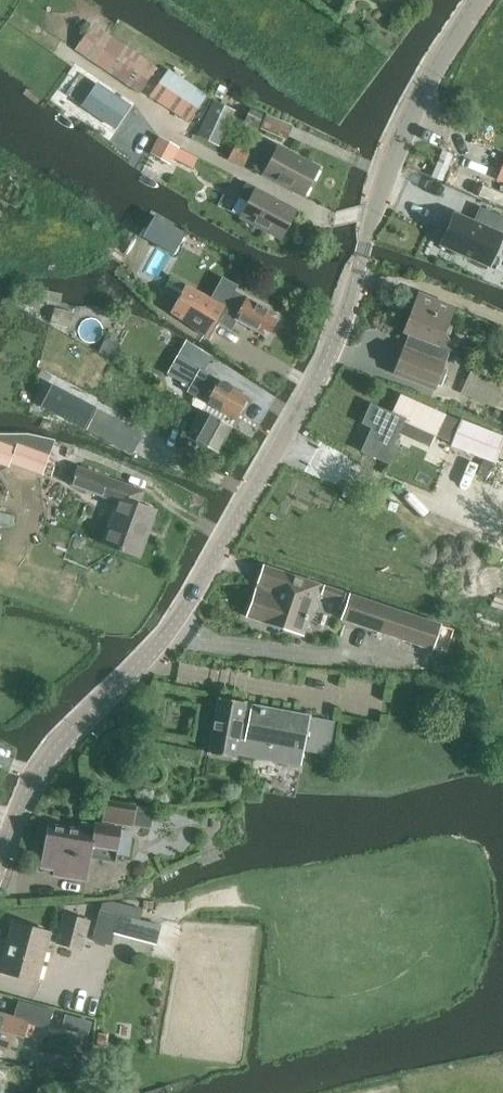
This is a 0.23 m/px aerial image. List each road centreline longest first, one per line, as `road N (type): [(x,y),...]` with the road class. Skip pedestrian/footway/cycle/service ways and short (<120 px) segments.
road 1 (tertiary): [(0,878),(42,777),(177,626),(295,427),(334,352),(417,111),(484,0)]

